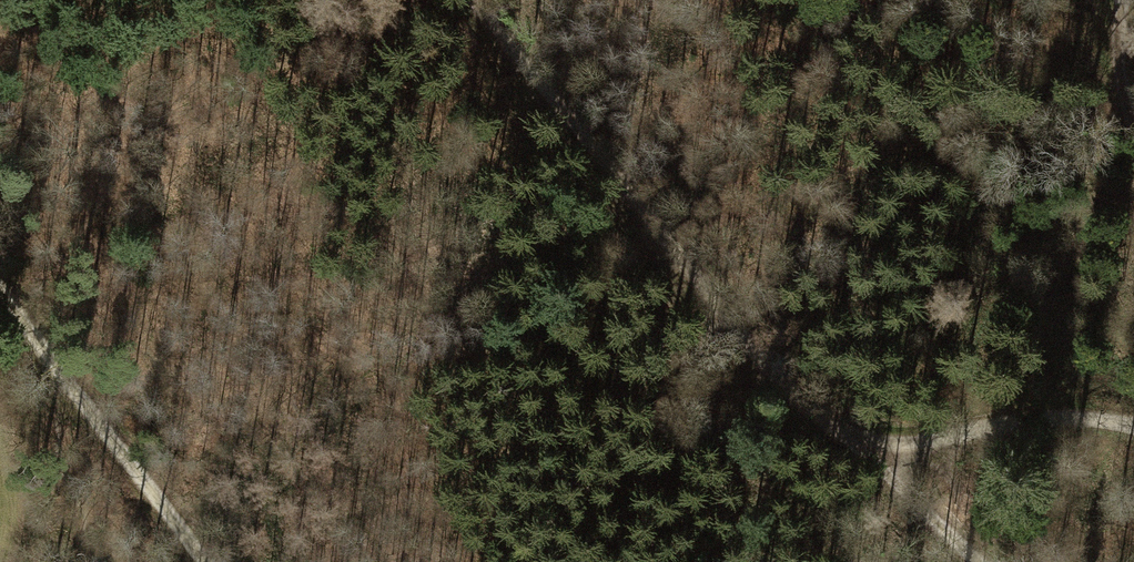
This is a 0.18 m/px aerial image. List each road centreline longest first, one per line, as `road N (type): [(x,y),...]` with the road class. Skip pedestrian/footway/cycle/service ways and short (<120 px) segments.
road 1 (track): [(471,0),(751,349),(988,561)]
road 2 (track): [(203,561),(0,292)]
road 3 (track): [(874,454),(1034,423),(1113,417),(1133,425)]
road 4 (track): [(1133,122),(1119,80),(1123,0)]

